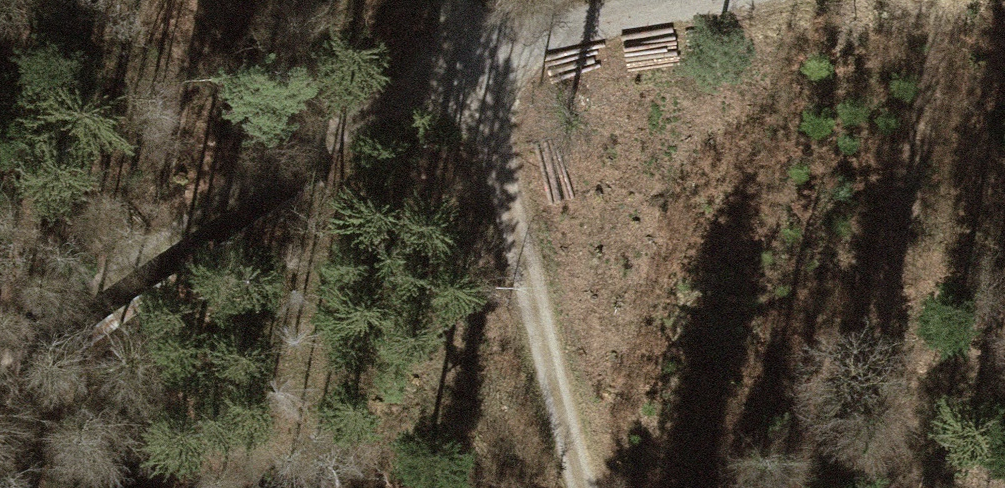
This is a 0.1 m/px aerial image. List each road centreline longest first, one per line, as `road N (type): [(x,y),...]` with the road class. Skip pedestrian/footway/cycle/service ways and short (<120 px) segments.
road 1 (track): [(0,355),(469,59),(696,0)]
road 2 (track): [(586,487),(456,0)]

